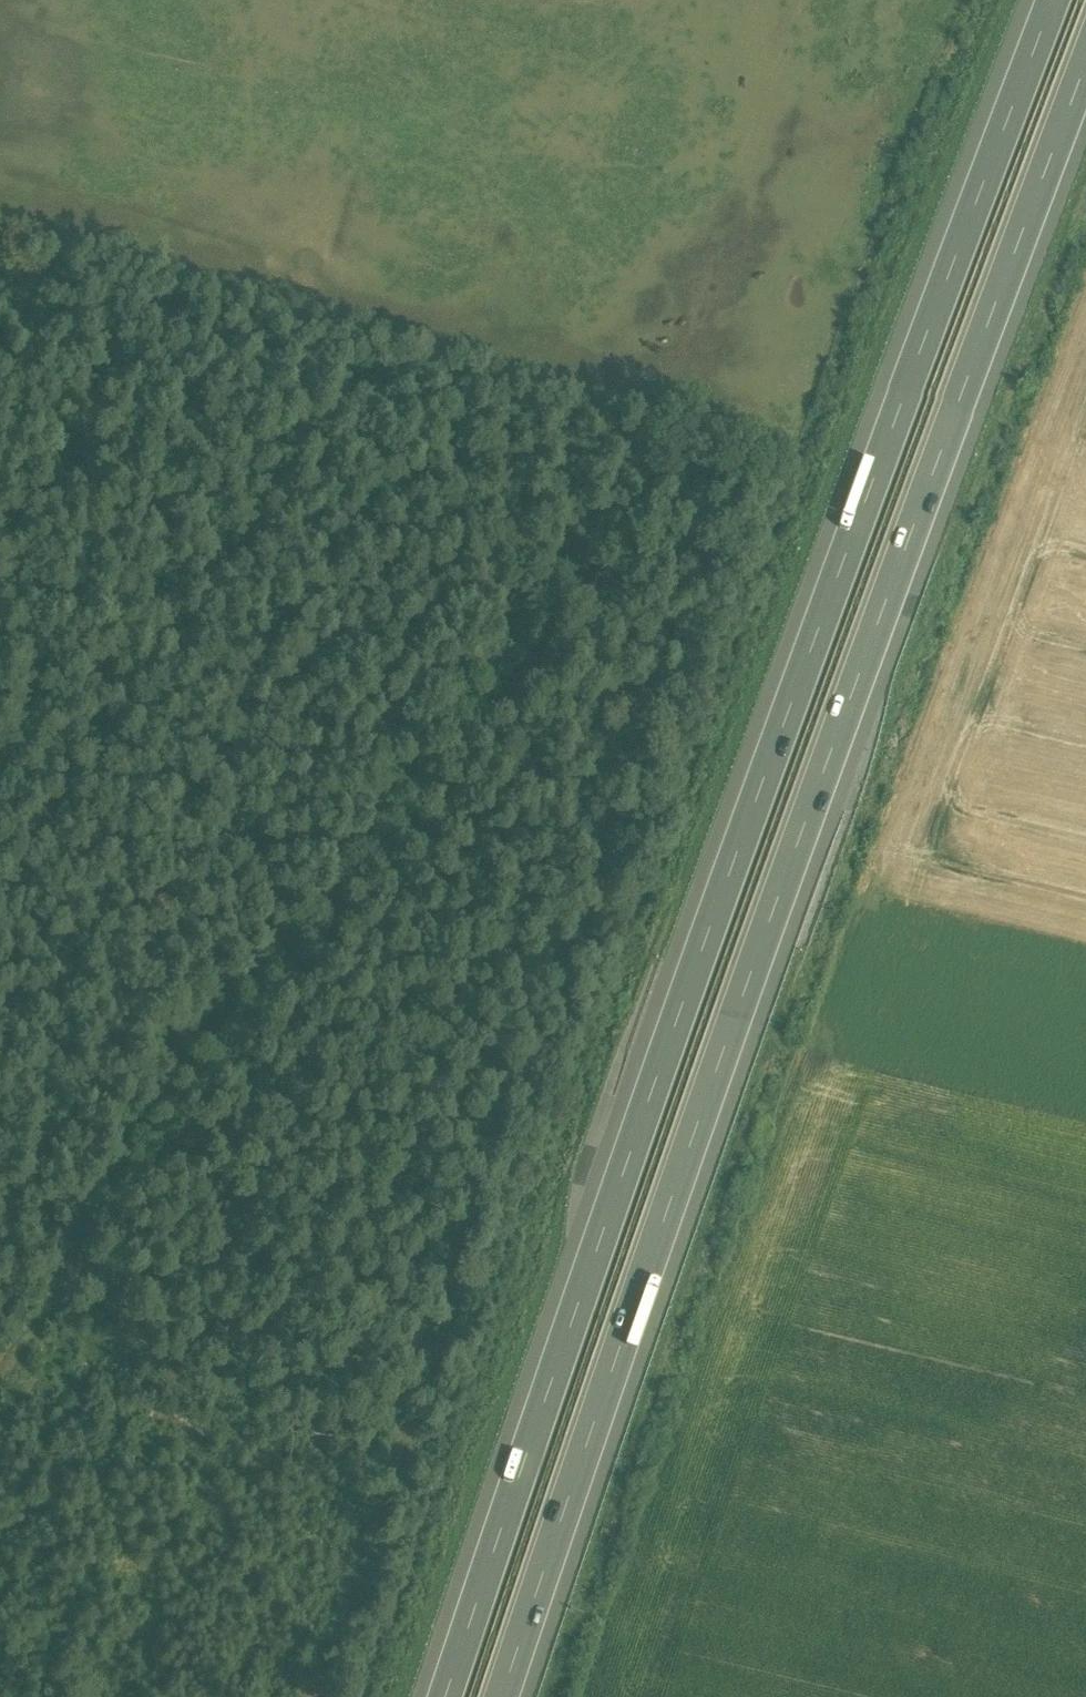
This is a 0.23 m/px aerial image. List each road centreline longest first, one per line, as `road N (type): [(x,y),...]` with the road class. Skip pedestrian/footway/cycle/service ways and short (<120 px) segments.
road 1 (motorway): [(1046,0),(789,664),(432,1696)]
road 2 (motorway): [(513,1696),(860,693),(1085,106)]

